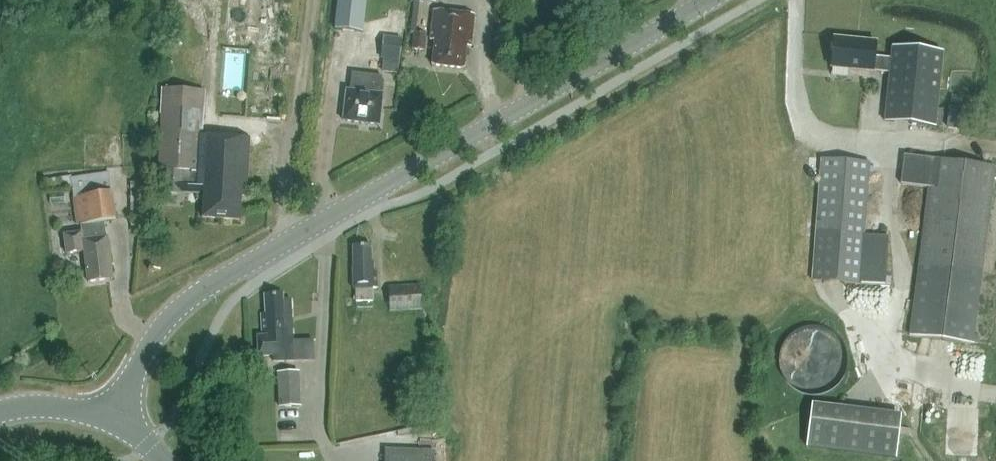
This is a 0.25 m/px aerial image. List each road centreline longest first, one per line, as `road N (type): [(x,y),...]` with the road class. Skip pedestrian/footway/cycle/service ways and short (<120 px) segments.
road 1 (tertiary): [(113,402),(162,324),(199,292),(704,0)]

